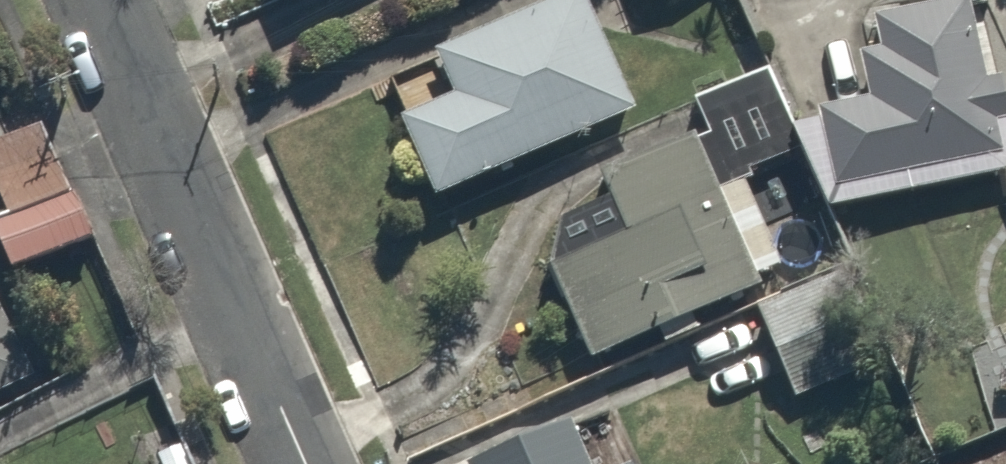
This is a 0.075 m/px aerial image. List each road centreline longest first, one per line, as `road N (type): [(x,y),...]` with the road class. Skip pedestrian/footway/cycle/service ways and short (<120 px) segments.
road 1 (residential): [(104,0),(307,463)]

